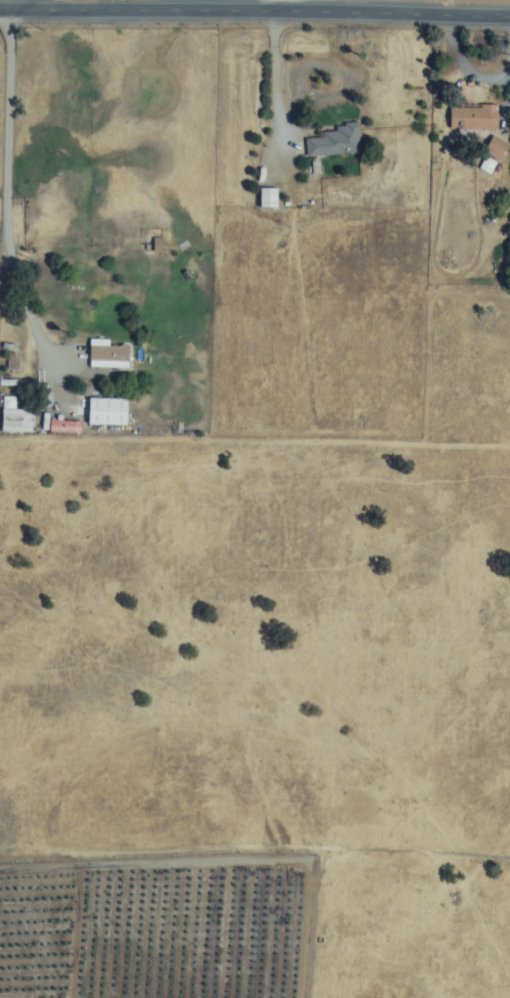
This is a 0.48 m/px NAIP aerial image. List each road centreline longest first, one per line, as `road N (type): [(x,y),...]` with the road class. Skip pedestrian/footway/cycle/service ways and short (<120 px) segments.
road 1 (residential): [(509,24),(0,11)]

